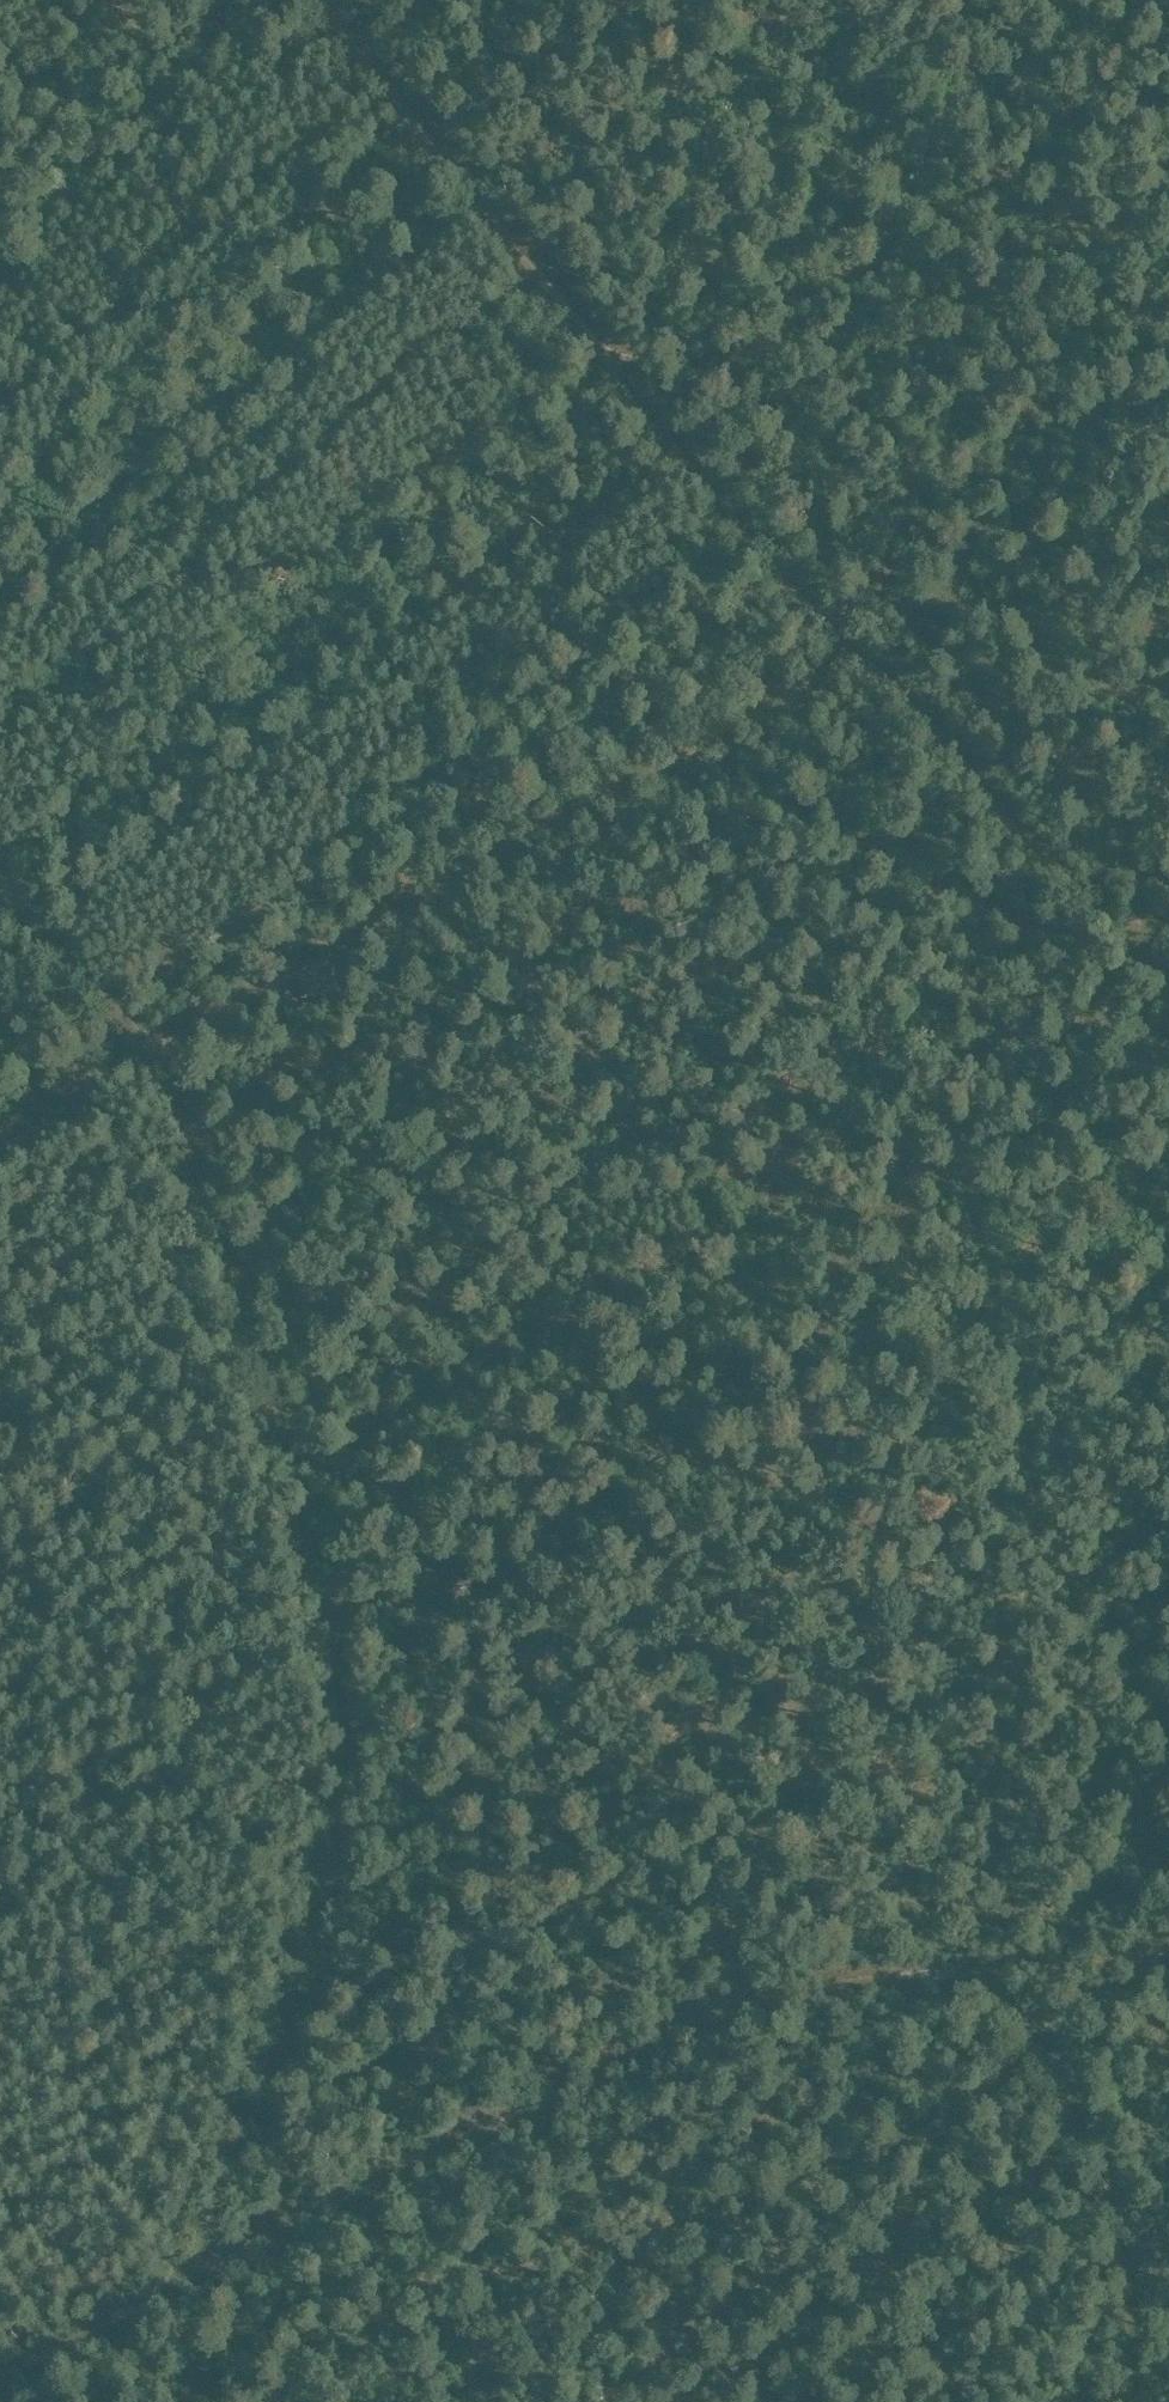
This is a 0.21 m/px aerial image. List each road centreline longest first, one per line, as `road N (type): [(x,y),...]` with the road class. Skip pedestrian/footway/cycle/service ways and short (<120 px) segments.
road 1 (track): [(122,1039),(177,1154),(246,1372),(309,1589),(327,1710),(314,1849),(196,2273)]
road 2 (track): [(1168,1939),(803,1986),(683,1988),(559,2078),(0,2379)]
road 3 (track): [(122,1039),(849,633)]
road 4 (track): [(623,363),(318,0)]
road 5 (track): [(987,1964),(1097,2199),(1114,2259),(1125,2356),(1119,2401)]
road 6 (track): [(849,633),(1122,931)]
road 7 (track): [(849,633),(623,363)]
road 8 (track): [(0,930),(42,958),(122,1039)]
road 9 (track): [(122,1039),(0,1110)]

